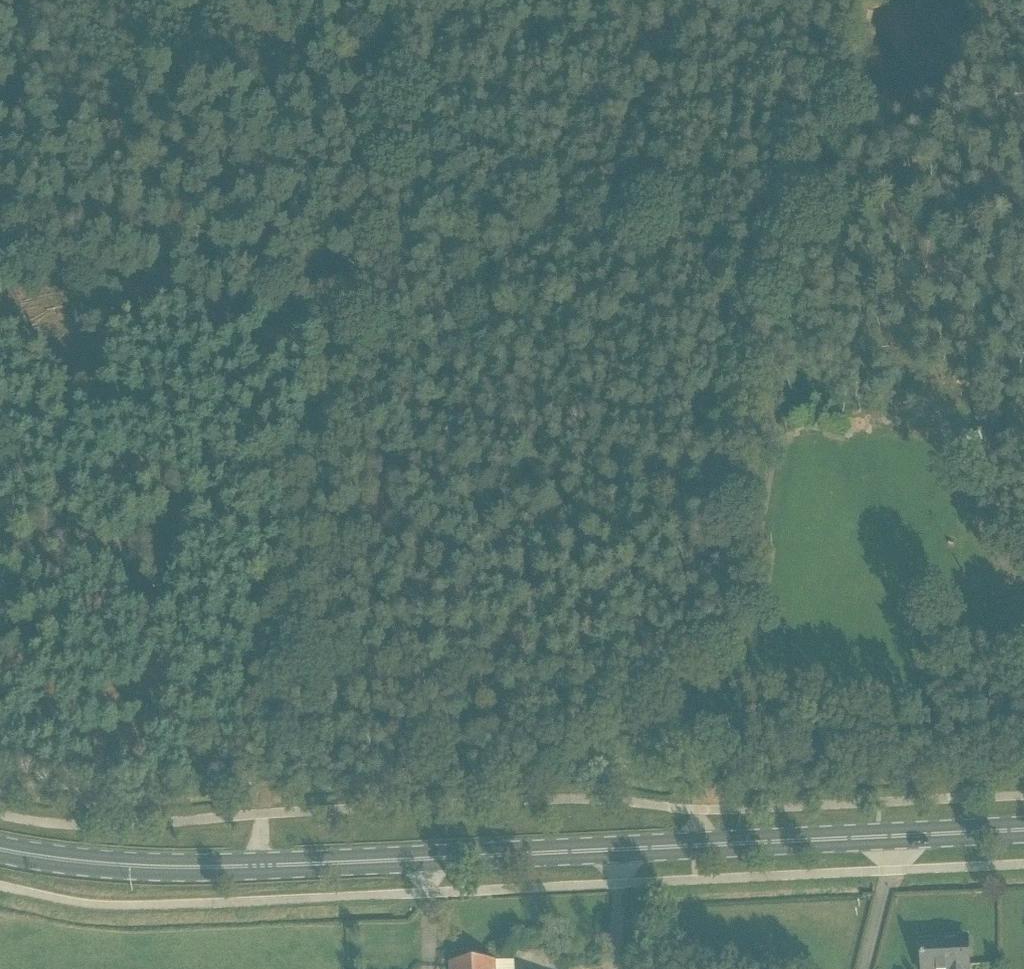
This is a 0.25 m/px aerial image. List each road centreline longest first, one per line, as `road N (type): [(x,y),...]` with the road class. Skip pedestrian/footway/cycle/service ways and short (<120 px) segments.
road 1 (primary): [(1023,831),(242,867),(137,867),(0,850)]

